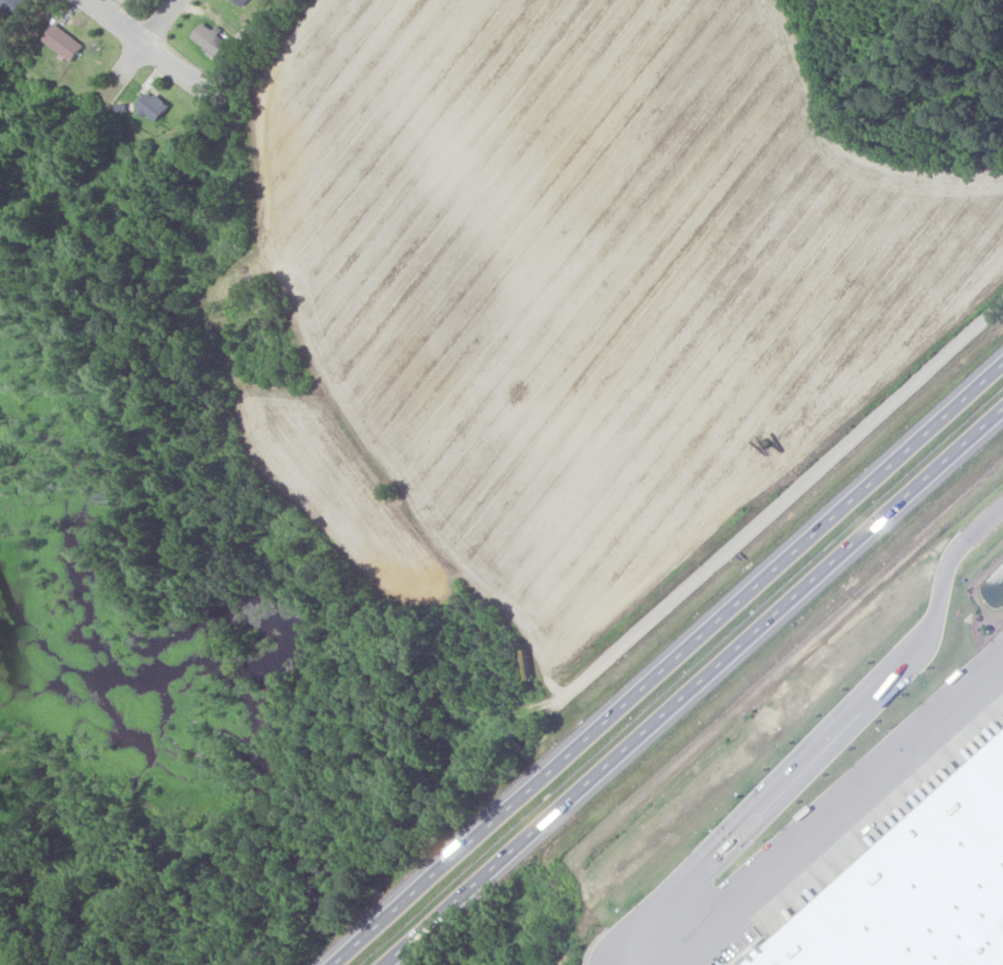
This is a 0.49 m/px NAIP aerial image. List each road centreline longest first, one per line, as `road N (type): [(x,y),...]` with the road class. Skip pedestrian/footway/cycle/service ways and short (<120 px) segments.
road 1 (motorway): [(1002,369),(341,964)]
road 2 (motorway): [(393,964),(1002,415)]
road 3 (residential): [(579,688),(1002,307)]
road 4 (residential): [(209,90),(87,0)]
road 5 (residential): [(1002,504),(954,551),(936,619)]

